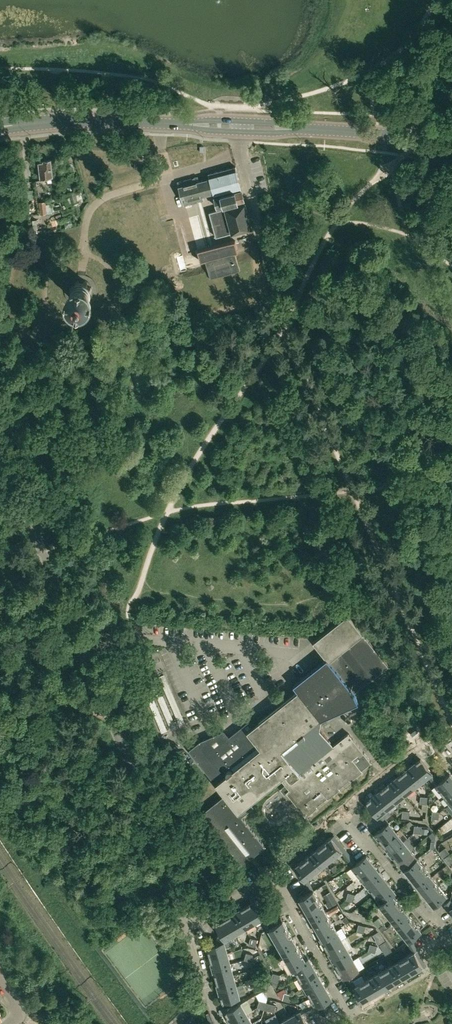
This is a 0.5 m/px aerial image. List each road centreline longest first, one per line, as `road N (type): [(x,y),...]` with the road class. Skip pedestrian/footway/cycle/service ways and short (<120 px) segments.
road 1 (tertiary): [(451,147),(237,126),(2,125)]
road 2 (residential): [(187,926),(84,653)]
road 3 (residential): [(84,653),(0,449)]
road 4 (residential): [(323,1023),(345,1009),(276,874)]
road 5 (residential): [(449,945),(338,812)]
road 6 (residential): [(338,812),(428,736),(451,746)]

